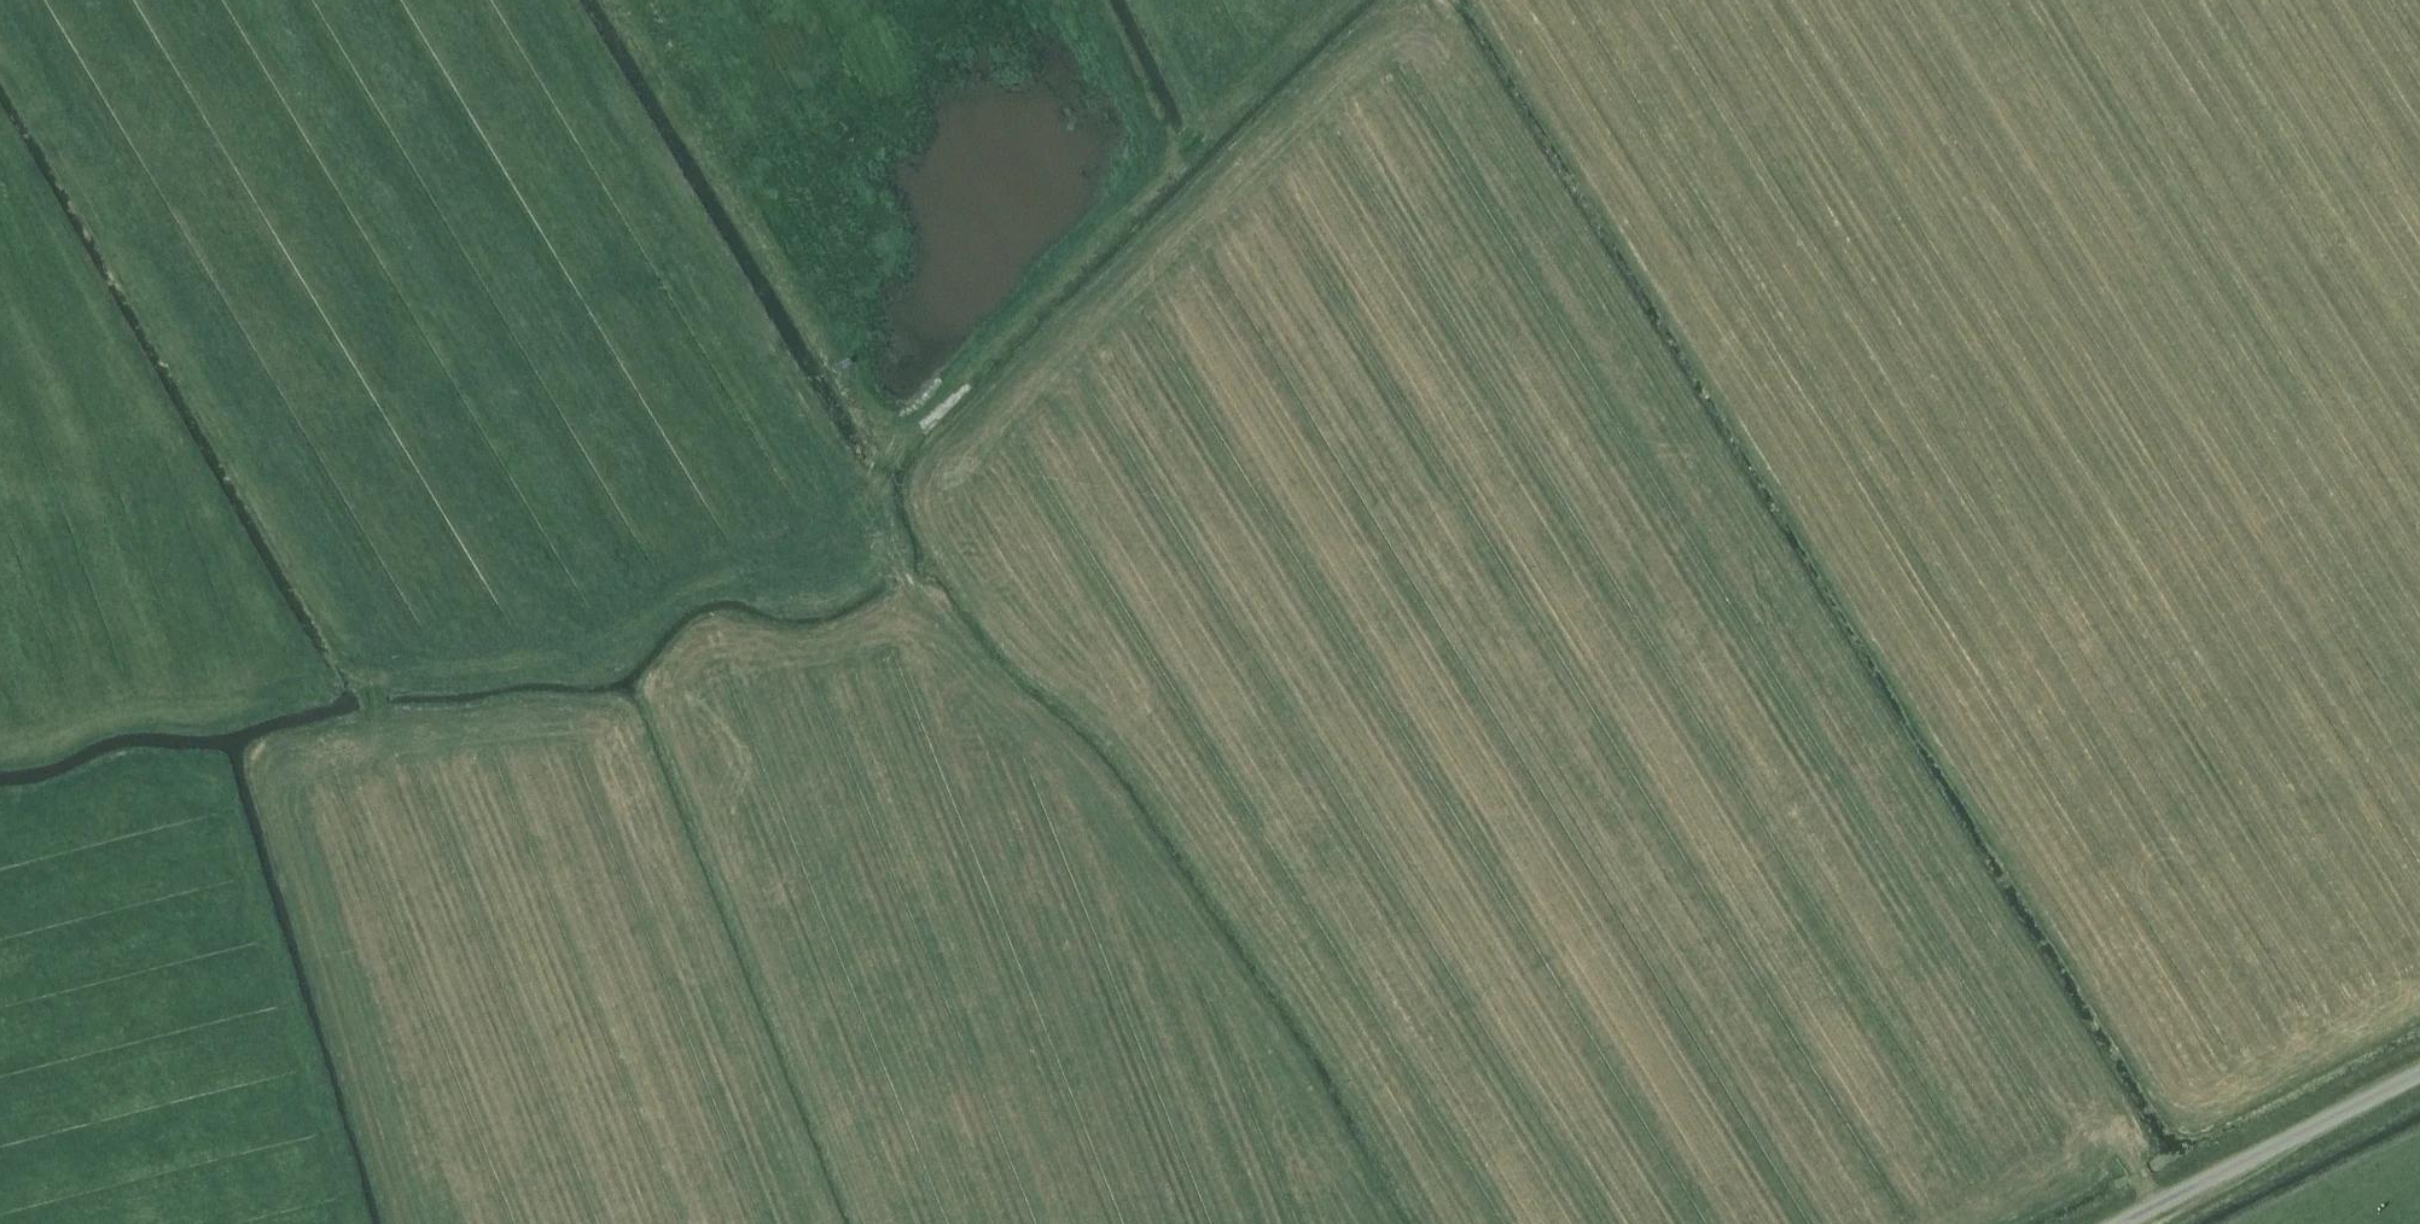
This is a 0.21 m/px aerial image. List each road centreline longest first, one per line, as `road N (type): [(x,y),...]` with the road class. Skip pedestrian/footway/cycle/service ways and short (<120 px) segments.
road 1 (unclassified): [(2119,1223),(2419,1075)]

